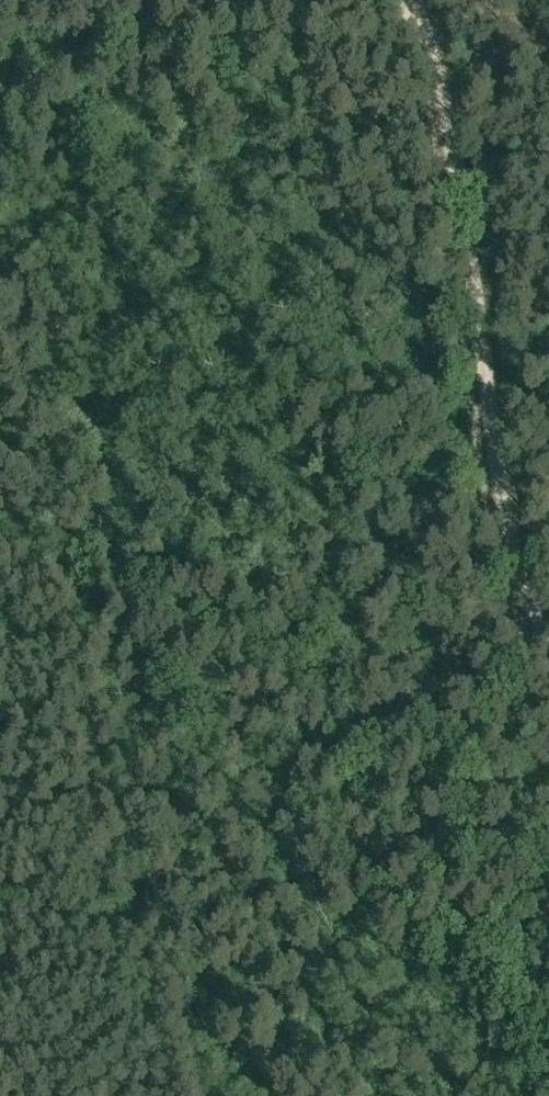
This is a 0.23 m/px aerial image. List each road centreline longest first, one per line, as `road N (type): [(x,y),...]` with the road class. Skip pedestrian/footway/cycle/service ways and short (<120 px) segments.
road 1 (track): [(418,0),(452,138),(502,504),(548,646)]

